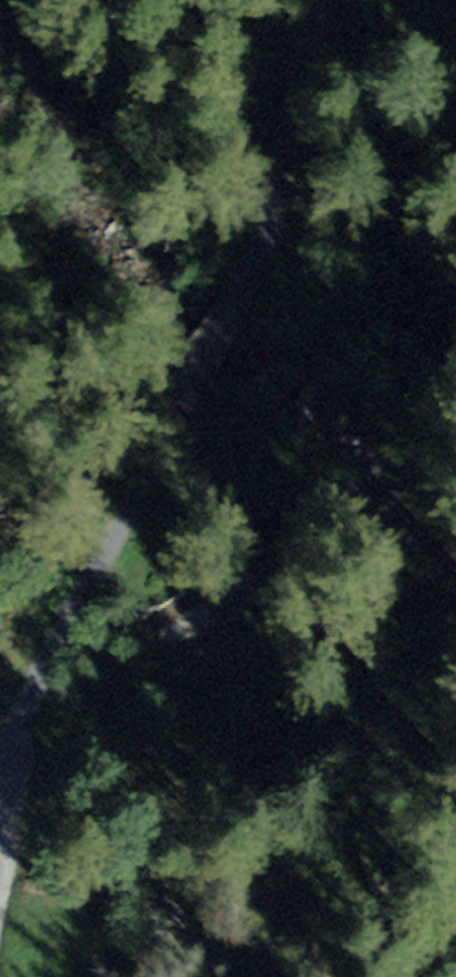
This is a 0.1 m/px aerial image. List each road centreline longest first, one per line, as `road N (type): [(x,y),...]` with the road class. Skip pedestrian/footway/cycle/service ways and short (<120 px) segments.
road 1 (residential): [(234,318),(19,722),(0,742)]
road 2 (residential): [(234,318),(330,0)]

